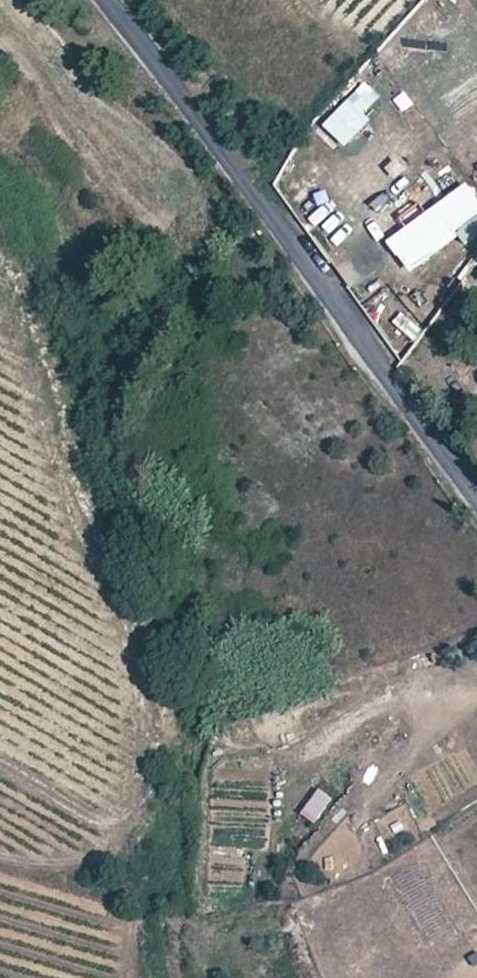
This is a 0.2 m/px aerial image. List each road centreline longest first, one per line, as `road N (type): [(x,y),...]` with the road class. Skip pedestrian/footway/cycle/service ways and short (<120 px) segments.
road 1 (unclassified): [(476,497),(108,0)]

